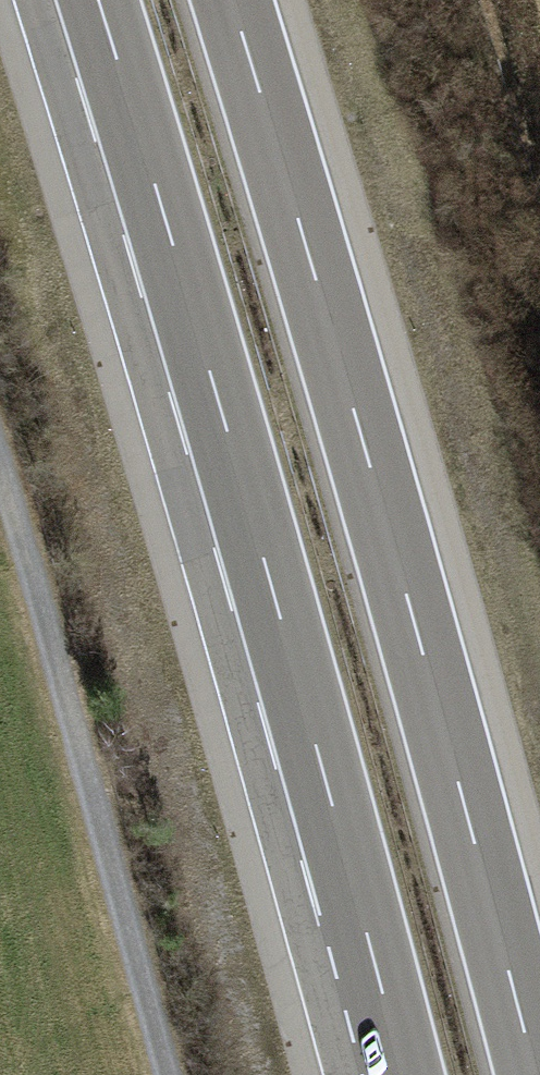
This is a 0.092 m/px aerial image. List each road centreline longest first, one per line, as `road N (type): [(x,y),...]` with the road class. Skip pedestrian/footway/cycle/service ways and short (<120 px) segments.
road 1 (motorway): [(537,1074),(232,0)]
road 2 (motorway): [(113,48),(306,708),(403,1074)]
road 3 (track): [(0,481),(166,1074)]

